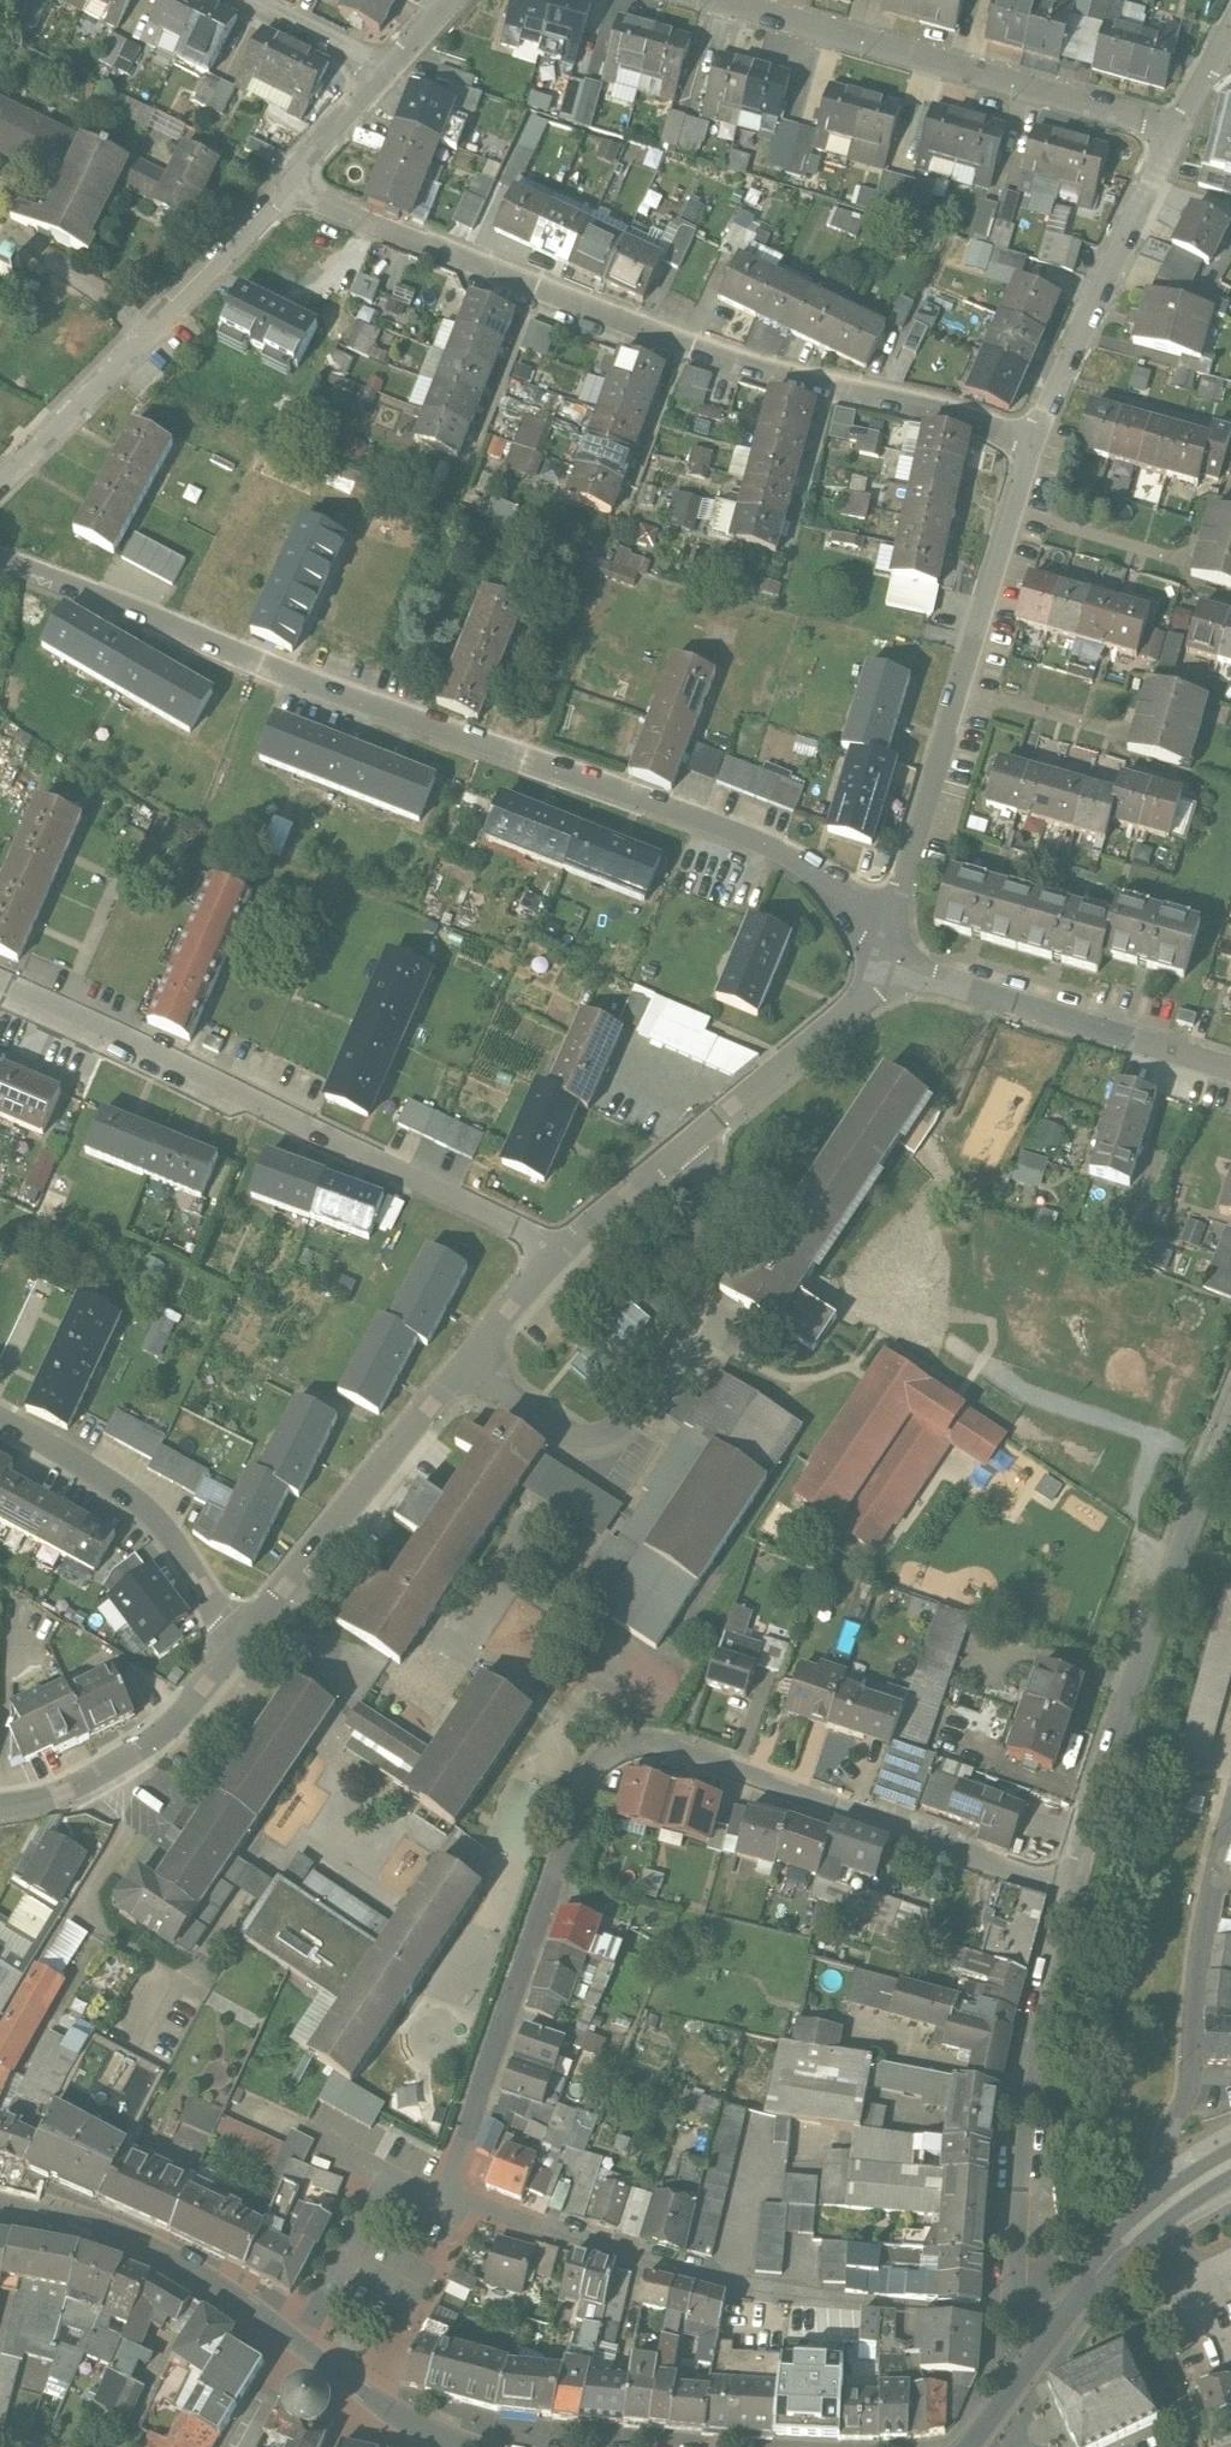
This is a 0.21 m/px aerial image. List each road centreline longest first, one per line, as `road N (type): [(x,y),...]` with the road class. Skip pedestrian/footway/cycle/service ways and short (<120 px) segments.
road 1 (residential): [(887,947),(839,897),(789,863),(700,823),(0,564)]
road 2 (residential): [(1065,1890),(688,1756),(630,1745),(595,1777),(432,2200)]
road 3 (residential): [(289,183),(746,361),(1031,435)]
road 4 (residential): [(559,1253),(225,1084),(0,984)]
road 5 (residential): [(432,2200),(741,2287),(1016,2310)]
road 6 (residential): [(1031,435),(887,947)]
road 7 (residential): [(559,1253),(238,1645)]
road 8 (residential): [(1230,1434),(1130,1682),(1065,1890)]
road 9 (residential): [(723,0),(1109,103),(1174,133)]
road 10 (residential): [(887,947),(859,1005),(559,1253)]
road 11 (residential): [(1065,1890),(1028,2105),(1016,2310)]
road 12 (residential): [(289,183),(0,482)]
road 13 (residential): [(1177,2190),(1165,2157),(1168,2132),(1185,2102),(1197,1950),(1230,1814)]
road 14 (residential): [(1230,1075),(934,987),(887,947)]
road 15 (tertiary): [(0,2193),(104,2229),(214,2284),(300,2348)]
road 16 (residential): [(0,1424),(106,1478),(146,1509),(183,1550),(238,1645)]
road 17 (residential): [(1174,133),(1031,435)]
road 18 (residential): [(238,1645),(175,1721),(114,1767),(59,1794),(0,1806)]
road 19 (residential): [(300,2348),(383,2179),(432,2200)]
road 20 (tertiary): [(300,2348),(370,2402),(441,2437),(492,2446)]
road 21 (tertiary): [(1049,2336),(1177,2190)]
road 22 (residential): [(250,0),(388,70)]
road 23 (residential): [(388,70),(289,183)]
road 24 (tertiary): [(973,2446),(1049,2336)]

